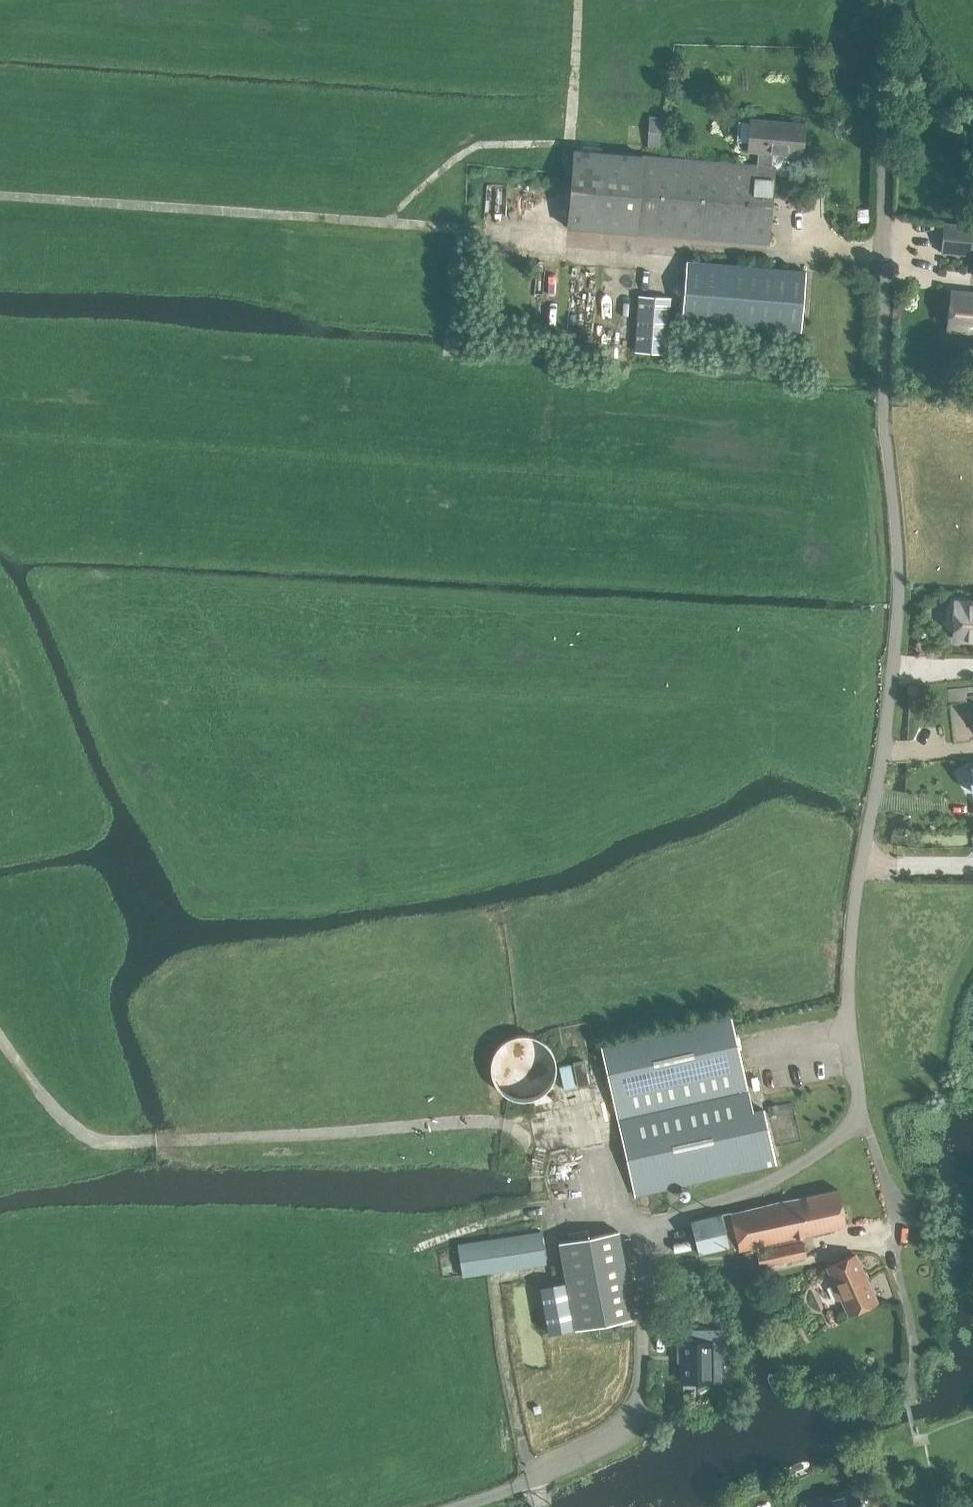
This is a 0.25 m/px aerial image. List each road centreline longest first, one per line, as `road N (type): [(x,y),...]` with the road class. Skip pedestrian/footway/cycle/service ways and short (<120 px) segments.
road 1 (unclassified): [(861,1118),(846,1013),(851,930),(881,767),(898,581),(884,430),(881,250),(889,0)]
road 2 (track): [(0,1035),(64,1122),(135,1146),(479,1141),(563,1159),(650,1230)]
road 3 (unclassified): [(533,1484),(638,1418),(650,1230),(760,1192),(861,1118)]
road 4 (track): [(0,198),(491,237)]
road 5 (unclassified): [(907,1403),(912,1379),(907,1306),(894,1260),(896,1216),(861,1118)]

